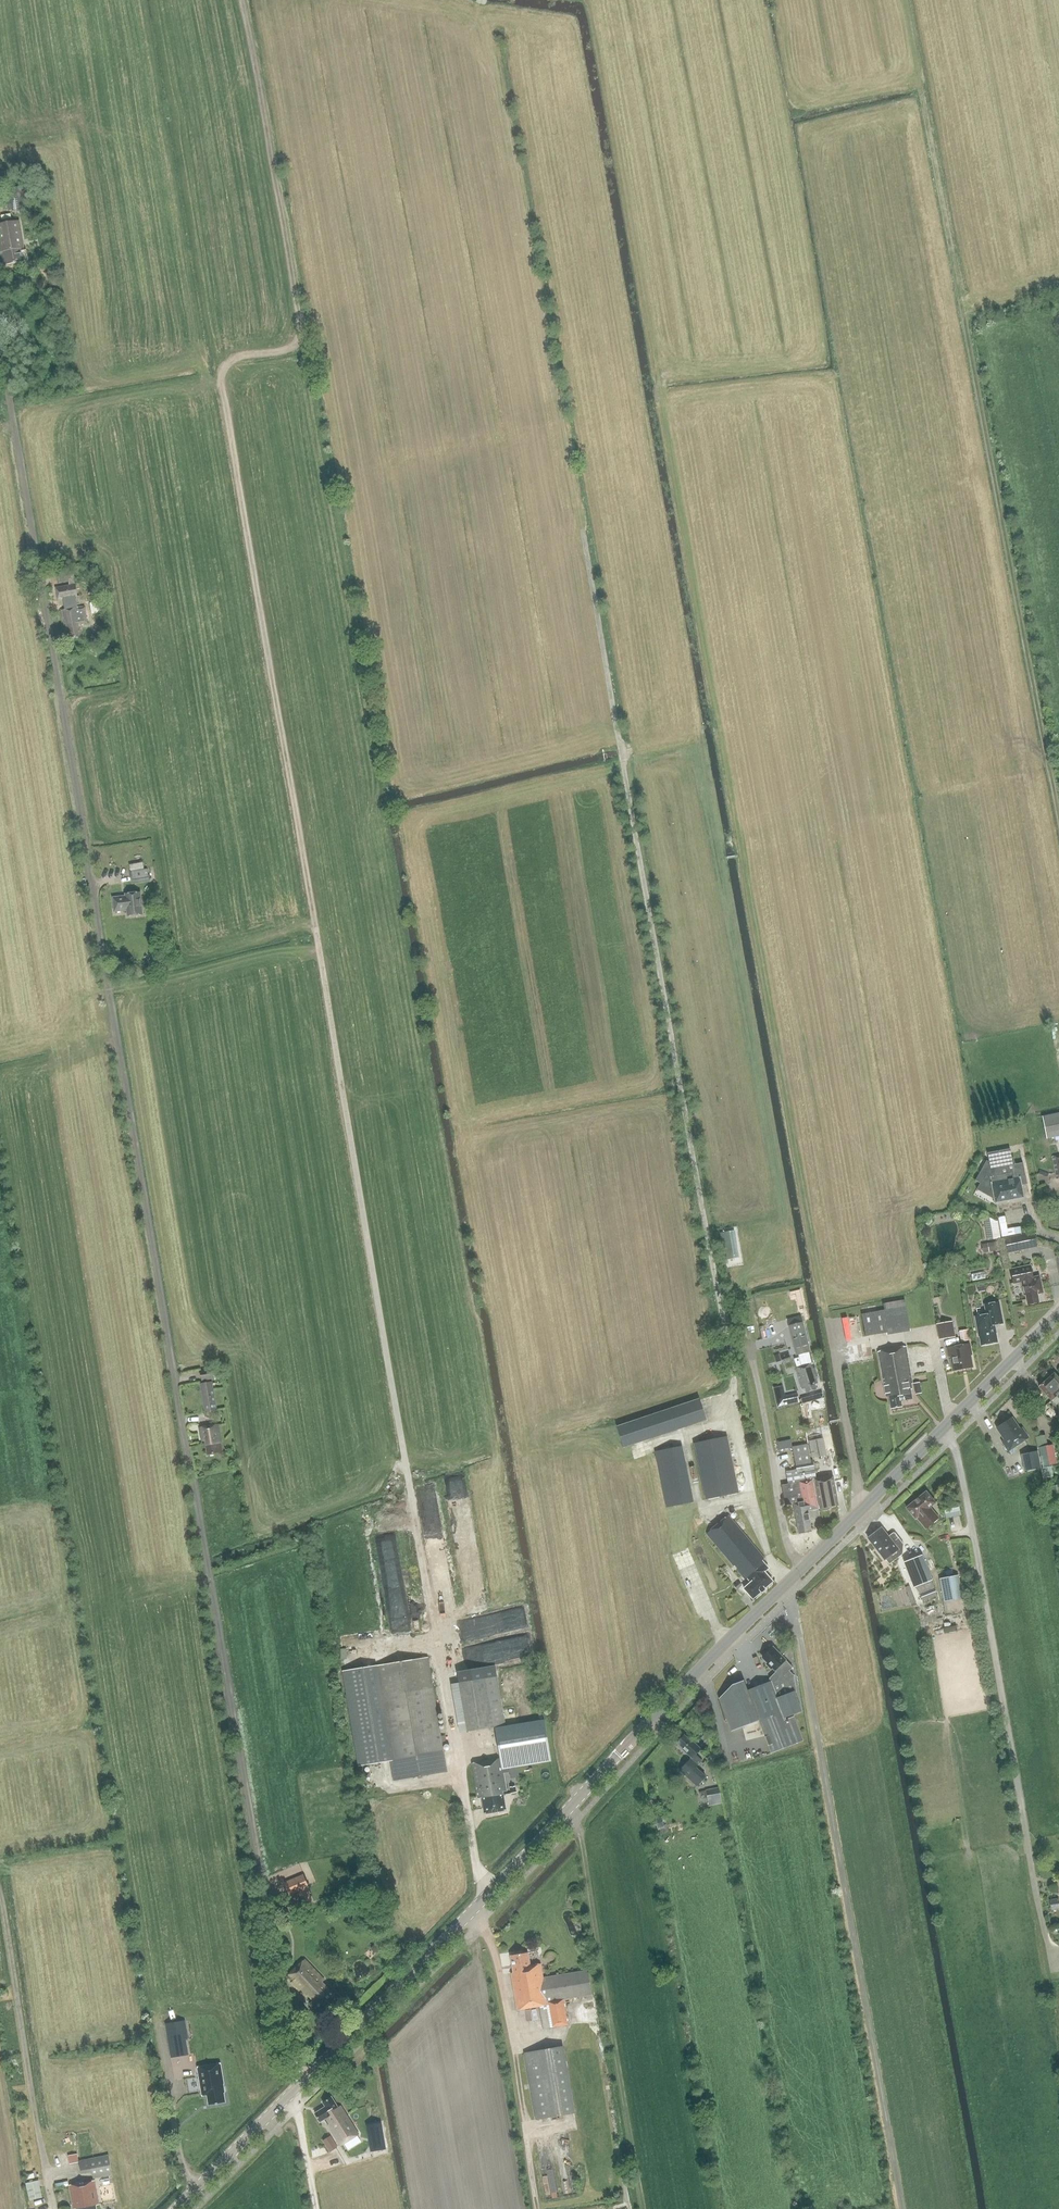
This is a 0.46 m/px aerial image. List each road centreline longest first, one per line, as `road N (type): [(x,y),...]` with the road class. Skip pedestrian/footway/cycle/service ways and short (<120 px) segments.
road 1 (track): [(0,381),(316,2208)]
road 2 (tertiary): [(174,2208),(783,1587)]
road 3 (unclassified): [(783,1587),(794,1607),(898,2208)]
road 4 (track): [(942,1431),(956,1452),(1037,1899),(1054,1950)]
road 5 (track): [(571,1807),(644,2208)]
road 6 (tertiary): [(783,1587),(1058,1313)]
road 7 (track): [(0,1892),(45,2168)]

